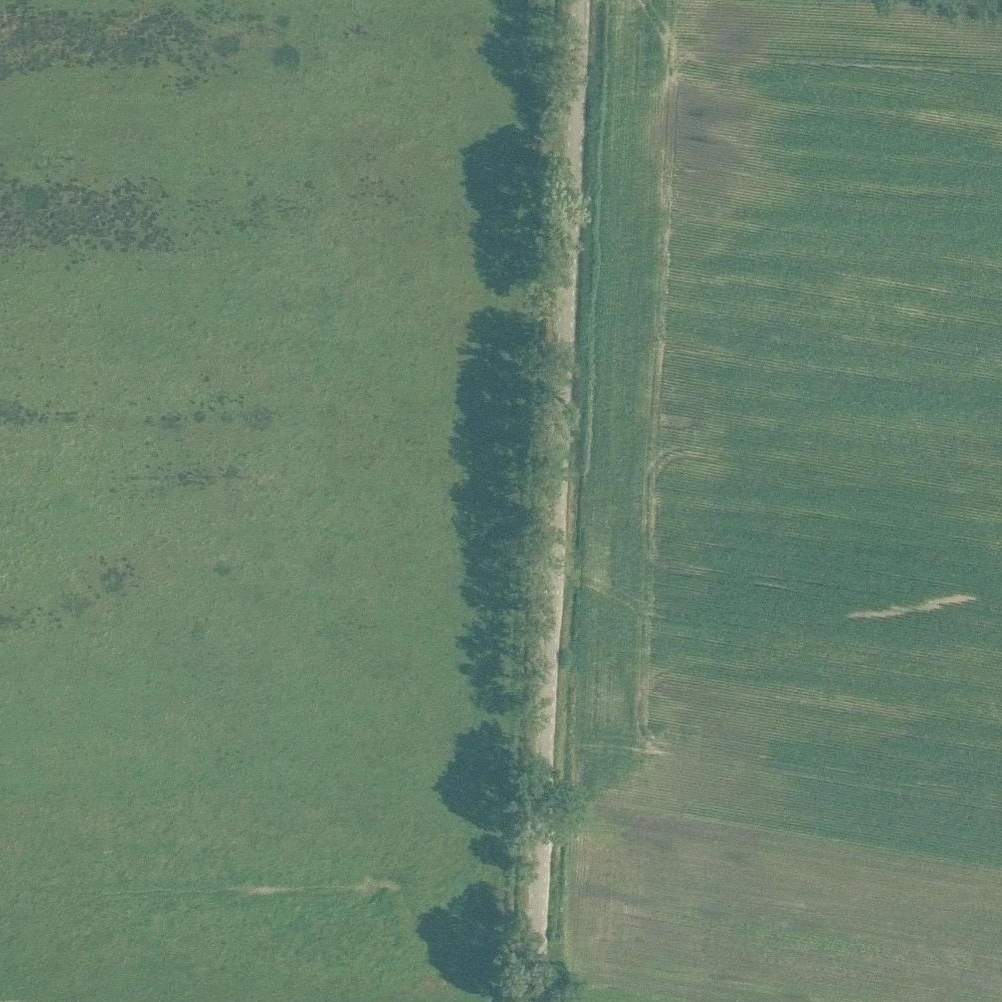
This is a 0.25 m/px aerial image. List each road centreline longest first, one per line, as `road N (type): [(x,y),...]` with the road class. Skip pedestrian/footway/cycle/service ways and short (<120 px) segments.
road 1 (unclassified): [(583,0),(532,1001)]

